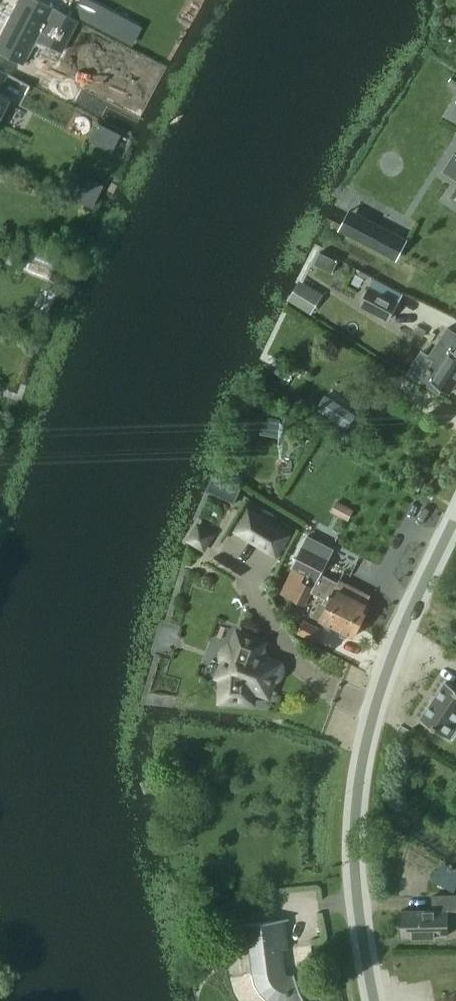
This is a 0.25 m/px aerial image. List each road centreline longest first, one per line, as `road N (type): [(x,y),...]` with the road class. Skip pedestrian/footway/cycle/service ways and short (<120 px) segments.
road 1 (tertiary): [(376,1000),(355,852),(366,743),(392,655),(455,517)]

